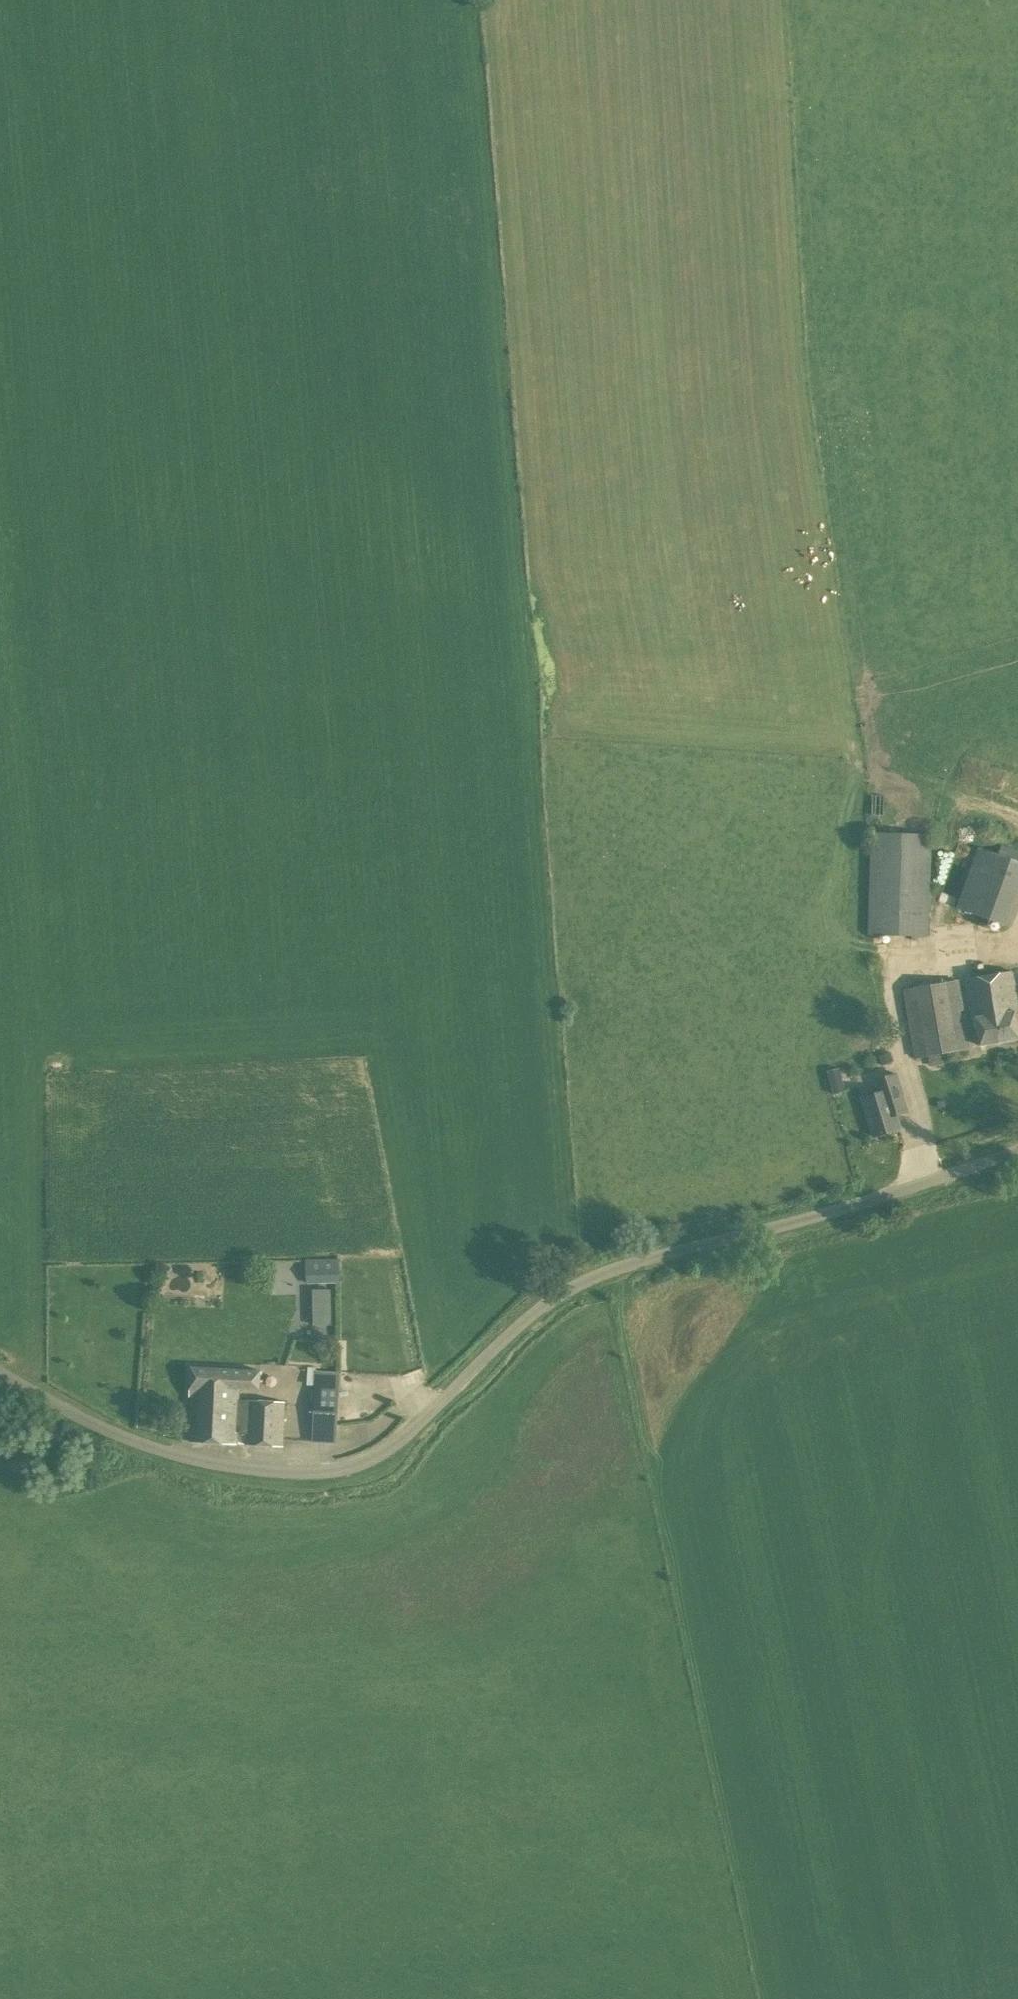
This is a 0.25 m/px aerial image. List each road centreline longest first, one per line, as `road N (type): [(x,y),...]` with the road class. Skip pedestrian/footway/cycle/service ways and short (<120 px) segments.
road 1 (unclassified): [(1017,1144),(586,1277),(532,1311),(390,1444),(335,1467),(197,1458),(115,1437),(0,1381)]

